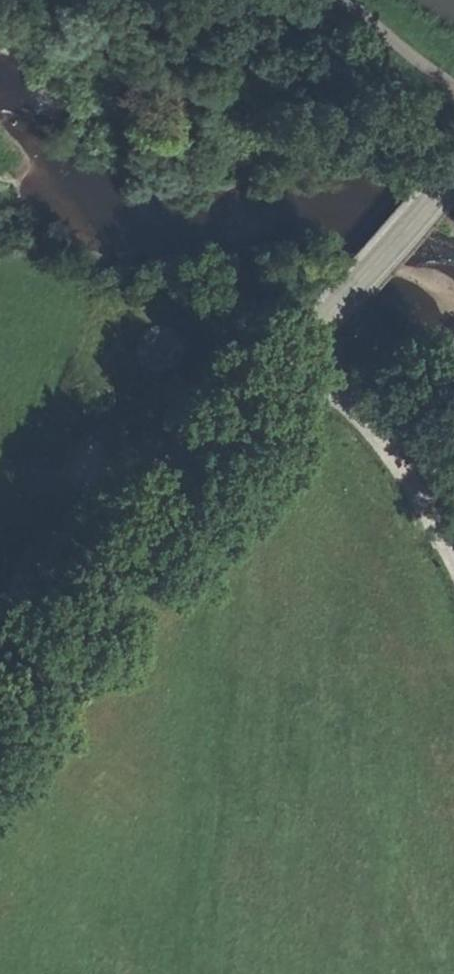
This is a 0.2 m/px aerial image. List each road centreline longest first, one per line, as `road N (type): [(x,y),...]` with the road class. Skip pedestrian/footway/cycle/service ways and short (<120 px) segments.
road 1 (tertiary): [(0,729),(314,333),(453,172)]
road 2 (track): [(303,348),(420,489),(453,565)]

